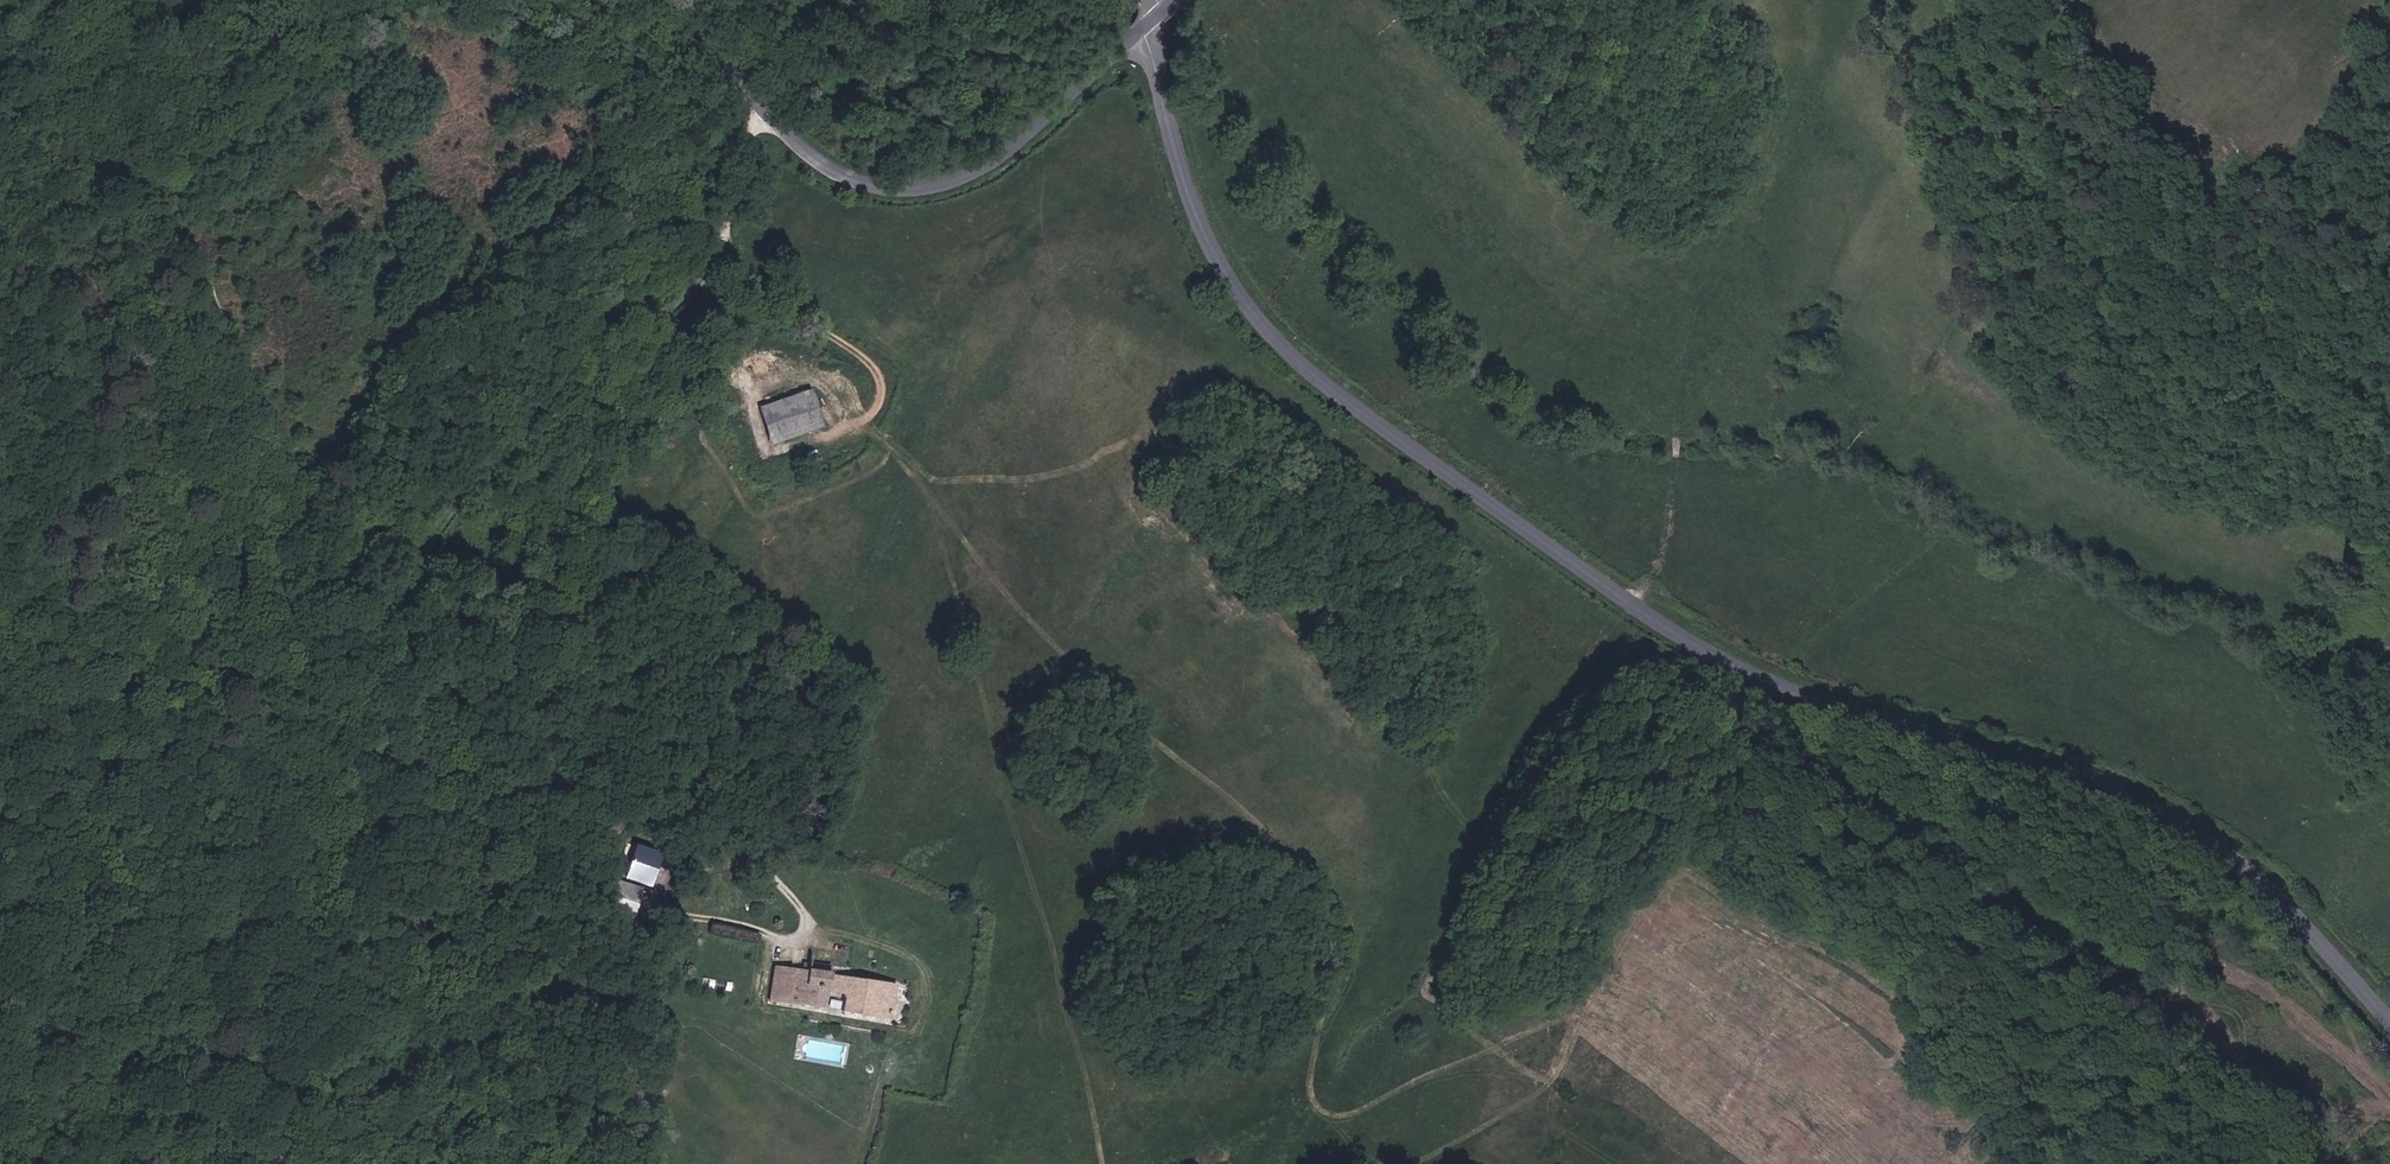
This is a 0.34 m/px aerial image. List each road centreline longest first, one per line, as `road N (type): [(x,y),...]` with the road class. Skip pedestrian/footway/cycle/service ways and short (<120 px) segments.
road 1 (tertiary): [(1145,29),(1199,219),(1227,274),(1292,365),(1723,655),(2074,788),(2250,878),(2389,1030)]
road 2 (track): [(128,1163),(178,1082),(246,1019),(219,834),(290,699),(305,574),(284,425),(220,266),(180,223),(144,233),(23,386),(0,397)]
road 3 (tertiary): [(1145,29),(980,170),(935,188),(873,186),(826,166),(761,109),(663,0)]

